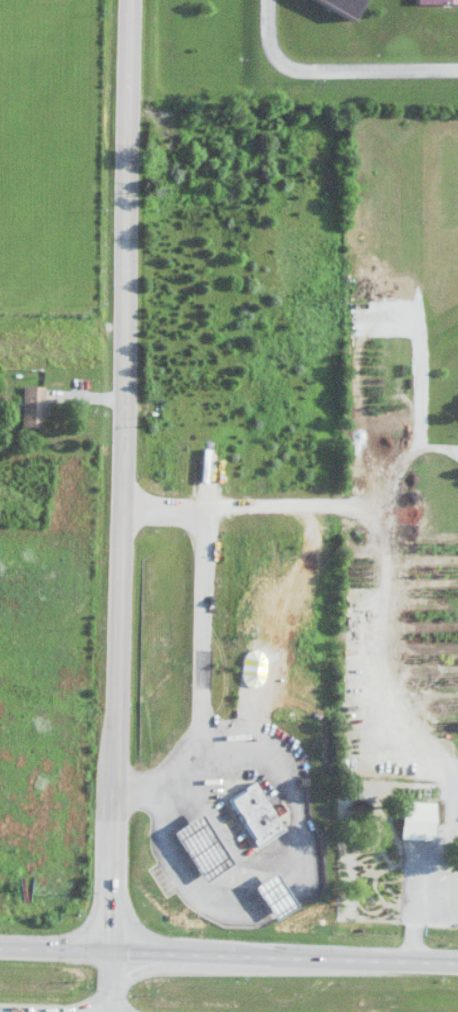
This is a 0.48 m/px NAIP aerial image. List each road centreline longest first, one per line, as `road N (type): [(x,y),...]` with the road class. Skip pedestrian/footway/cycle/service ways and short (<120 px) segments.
road 1 (secondary): [(115,1011),(127,0)]
road 2 (trunk): [(457,965),(0,949)]
road 3 (residential): [(258,0),(259,36),(285,69),(457,67)]

